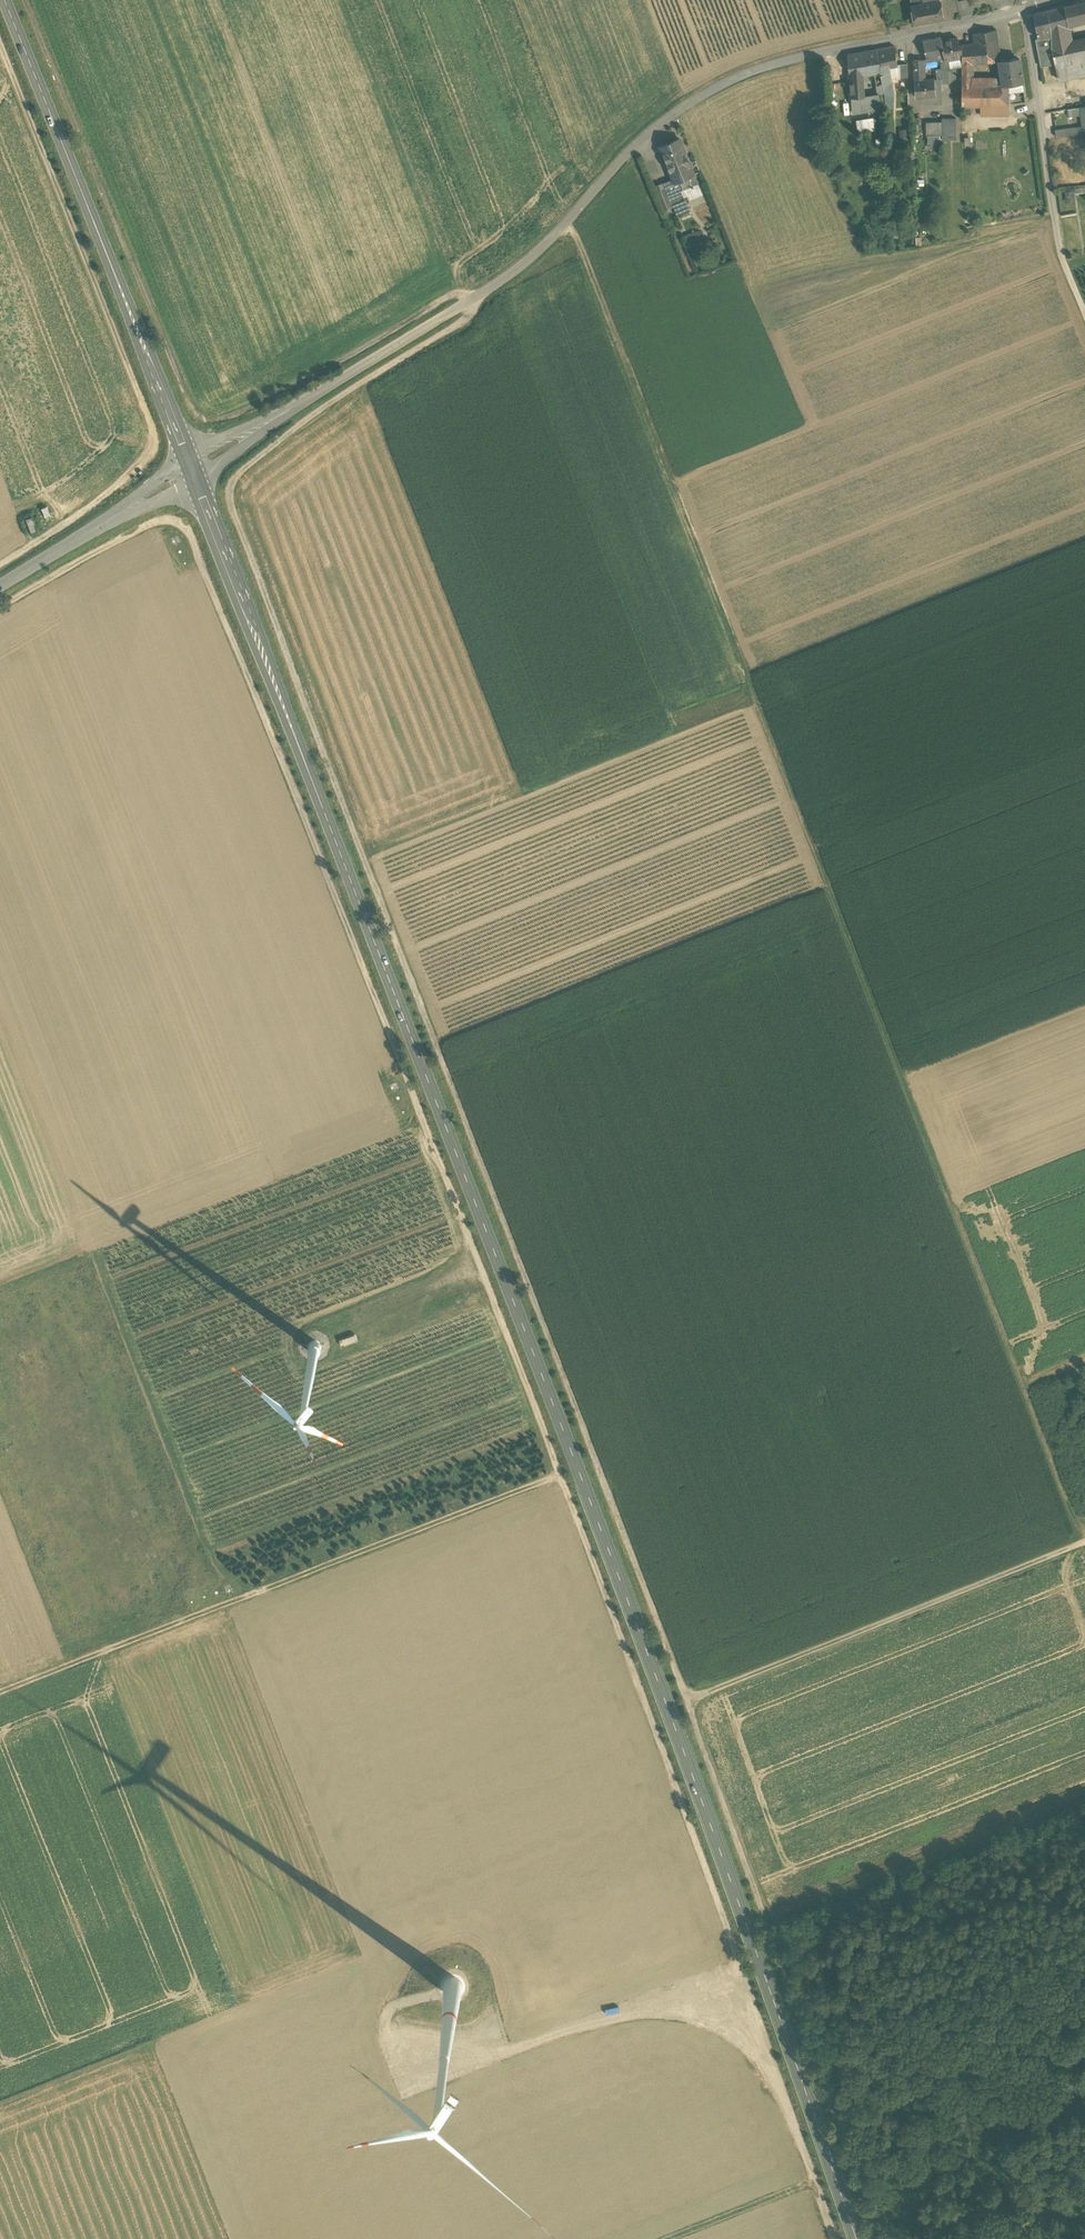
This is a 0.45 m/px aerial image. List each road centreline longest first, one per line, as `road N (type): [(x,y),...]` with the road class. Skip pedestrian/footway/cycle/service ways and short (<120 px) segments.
road 1 (track): [(26,0),(199,416),(231,417),(446,296),(471,300),(474,311),(463,321),(283,438),(233,479),(230,497),(687,1700)]
road 2 (tertiary): [(856,2238),(610,1552),(191,468)]
road 3 (track): [(569,219),(704,549),(1084,1544)]
road 4 (track): [(0,607),(163,522),(185,526),(196,539),(483,1275)]
road 5 (residential): [(1030,7),(851,45),(717,89),(635,146),(545,243),(493,285),(191,468)]
road 6 (track): [(0,43),(155,441),(141,468),(0,564)]
road 7 (track): [(0,1693),(560,1474)]
road 8 (track): [(687,1700),(877,2238)]
road 9 (tertiary): [(191,468),(4,0)]
road 10 (track): [(687,1700),(1084,1542)]
road 11 (track): [(741,1969),(405,2089)]
road 12 (residential): [(1062,257),(1030,7)]
road 13 (unclassified): [(191,468),(0,588)]
road 14 (track): [(333,1337),(483,1275)]
road 15 (track): [(668,2238),(814,2181)]

